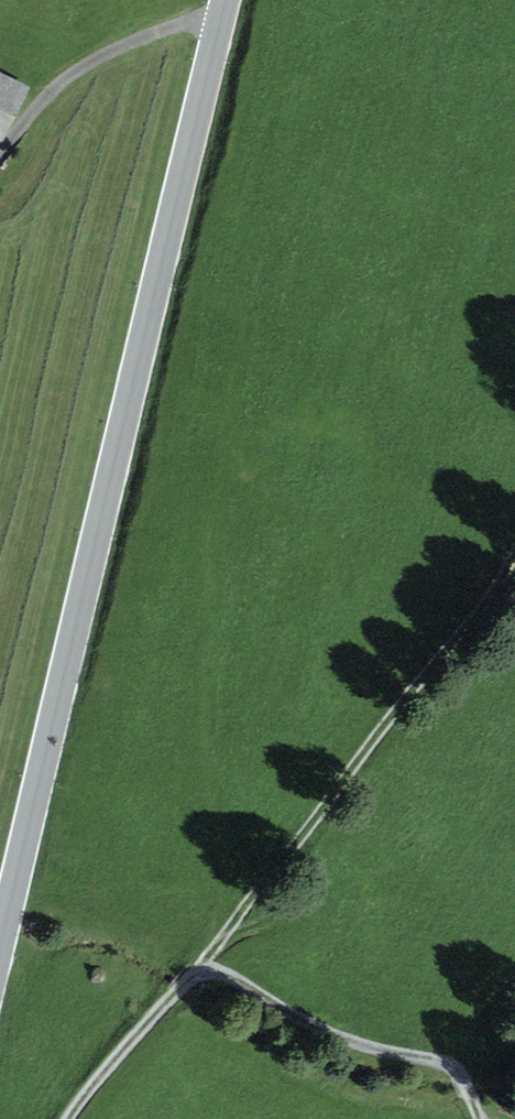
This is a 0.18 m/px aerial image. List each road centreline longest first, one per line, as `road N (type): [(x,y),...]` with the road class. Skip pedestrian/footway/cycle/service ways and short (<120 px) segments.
road 1 (tertiary): [(224,0),(0,952)]
road 2 (track): [(69,1118),(195,965),(356,1040),(451,1066),(475,1118)]
road 3 (track): [(195,965),(514,552)]
road 4 (track): [(221,13),(109,42),(50,88),(19,135)]

